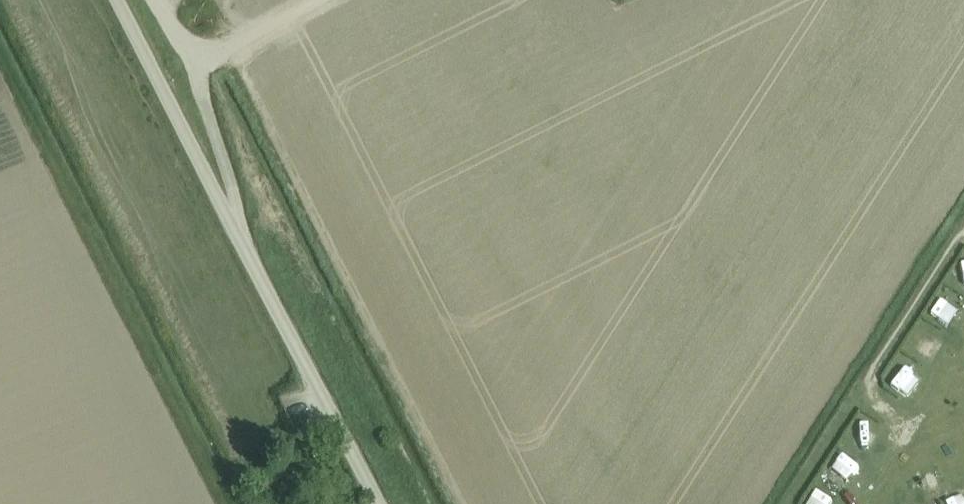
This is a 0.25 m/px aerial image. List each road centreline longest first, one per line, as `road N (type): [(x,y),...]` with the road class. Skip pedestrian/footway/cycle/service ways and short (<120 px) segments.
road 1 (unclassified): [(370,503),(118,0)]

